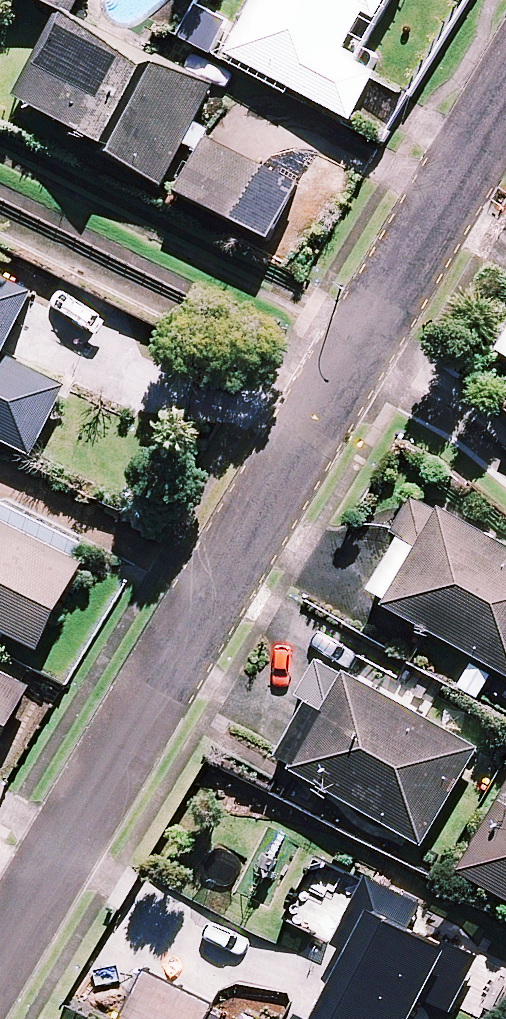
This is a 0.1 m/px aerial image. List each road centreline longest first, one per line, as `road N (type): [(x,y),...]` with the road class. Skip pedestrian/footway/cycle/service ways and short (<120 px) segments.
road 1 (residential): [(0,960),(505,93)]

